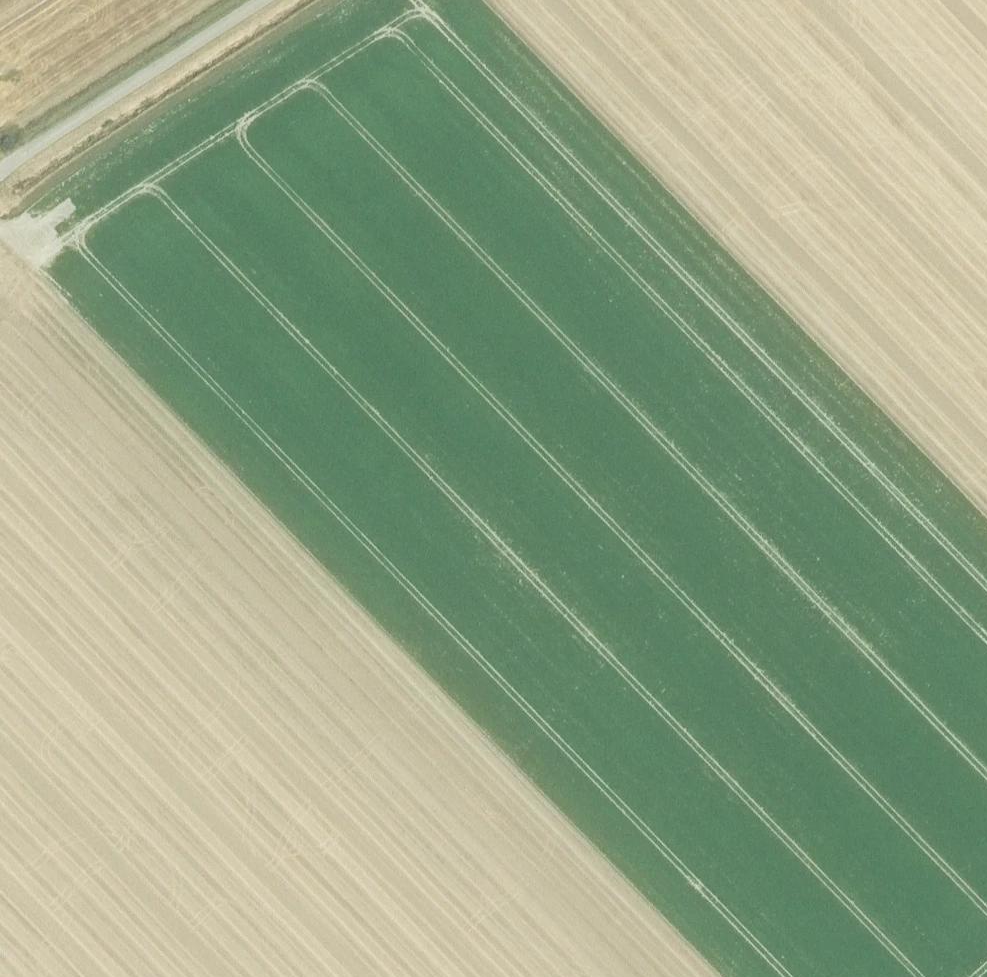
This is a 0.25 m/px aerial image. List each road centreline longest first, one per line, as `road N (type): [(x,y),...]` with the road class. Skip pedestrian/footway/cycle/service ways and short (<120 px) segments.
road 1 (unclassified): [(0,173),(261,0)]

